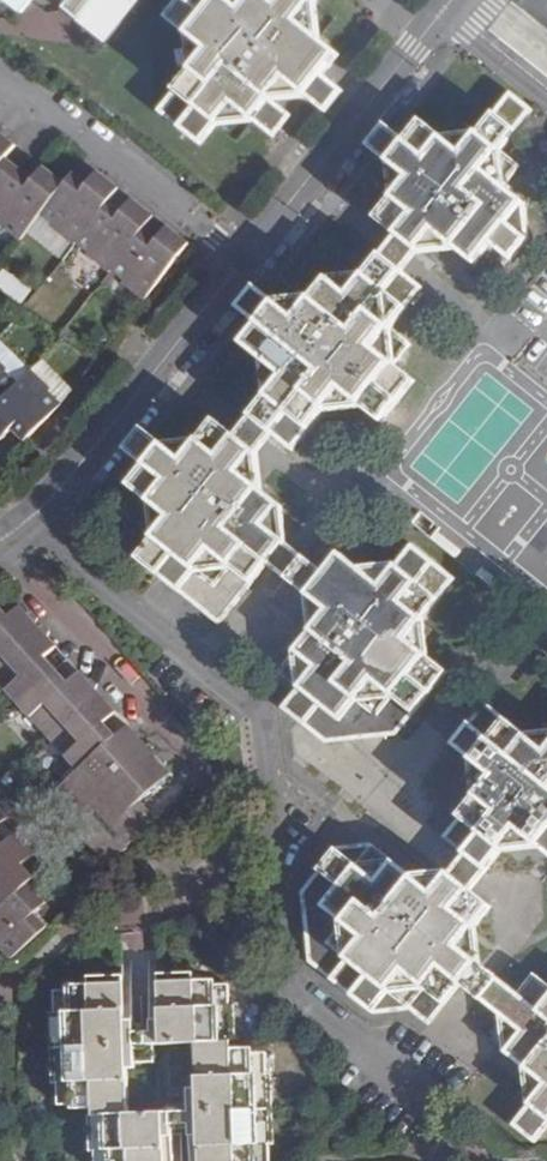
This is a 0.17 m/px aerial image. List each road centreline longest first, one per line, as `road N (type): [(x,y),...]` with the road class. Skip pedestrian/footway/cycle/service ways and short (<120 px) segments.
road 1 (residential): [(417,1109),(293,1007),(260,710),(32,518)]
road 2 (residential): [(32,518),(244,260)]
road 3 (residential): [(244,260),(451,0)]
road 4 (residential): [(244,260),(0,74)]

